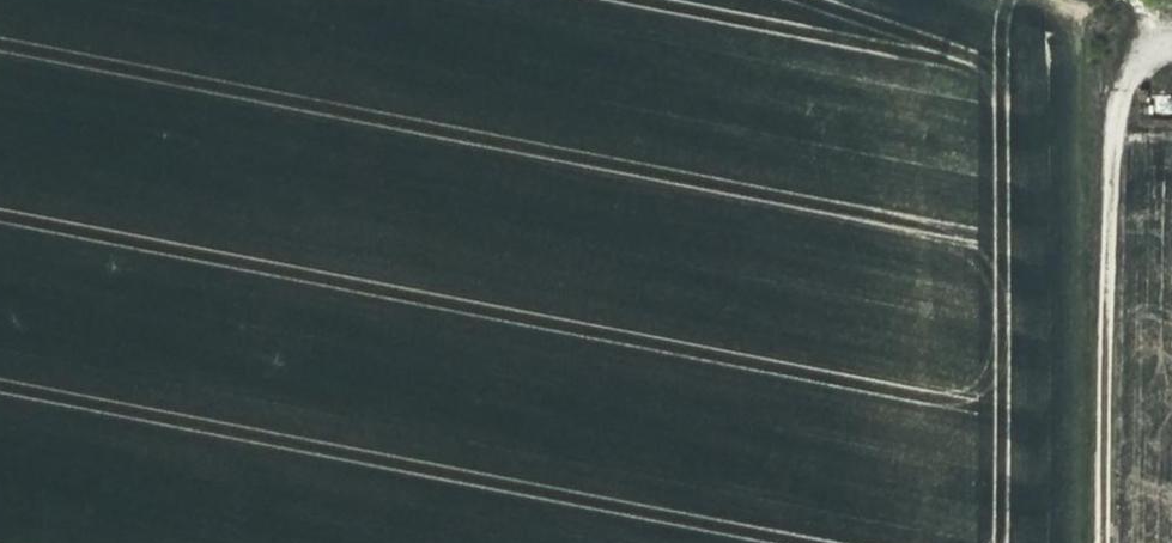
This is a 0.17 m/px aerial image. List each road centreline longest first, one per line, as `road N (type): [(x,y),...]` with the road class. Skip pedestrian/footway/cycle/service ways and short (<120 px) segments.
road 1 (track): [(1086,542),(1105,105),(1134,55),(1171,37)]

